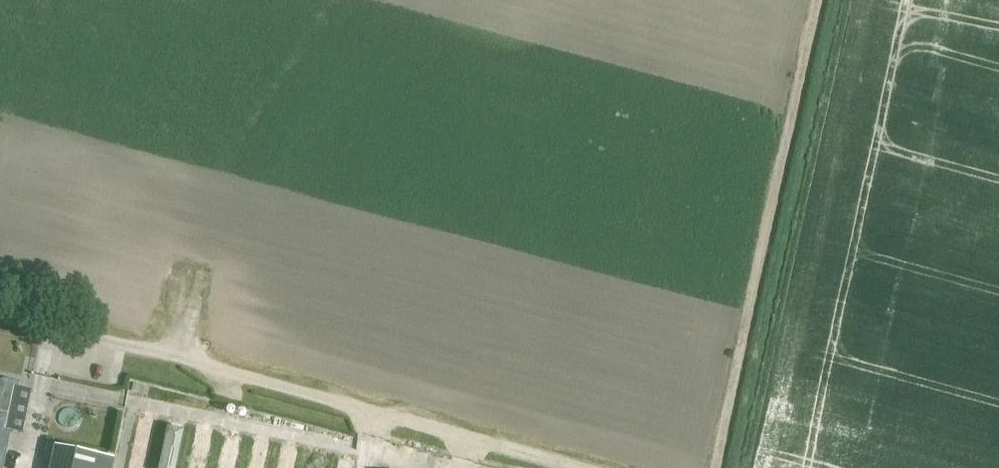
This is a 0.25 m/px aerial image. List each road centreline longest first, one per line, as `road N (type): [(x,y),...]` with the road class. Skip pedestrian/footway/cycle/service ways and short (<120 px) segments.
road 1 (track): [(726,467),(832,0)]
road 2 (track): [(182,354),(589,467)]
road 3 (unclassified): [(0,304),(182,354)]

